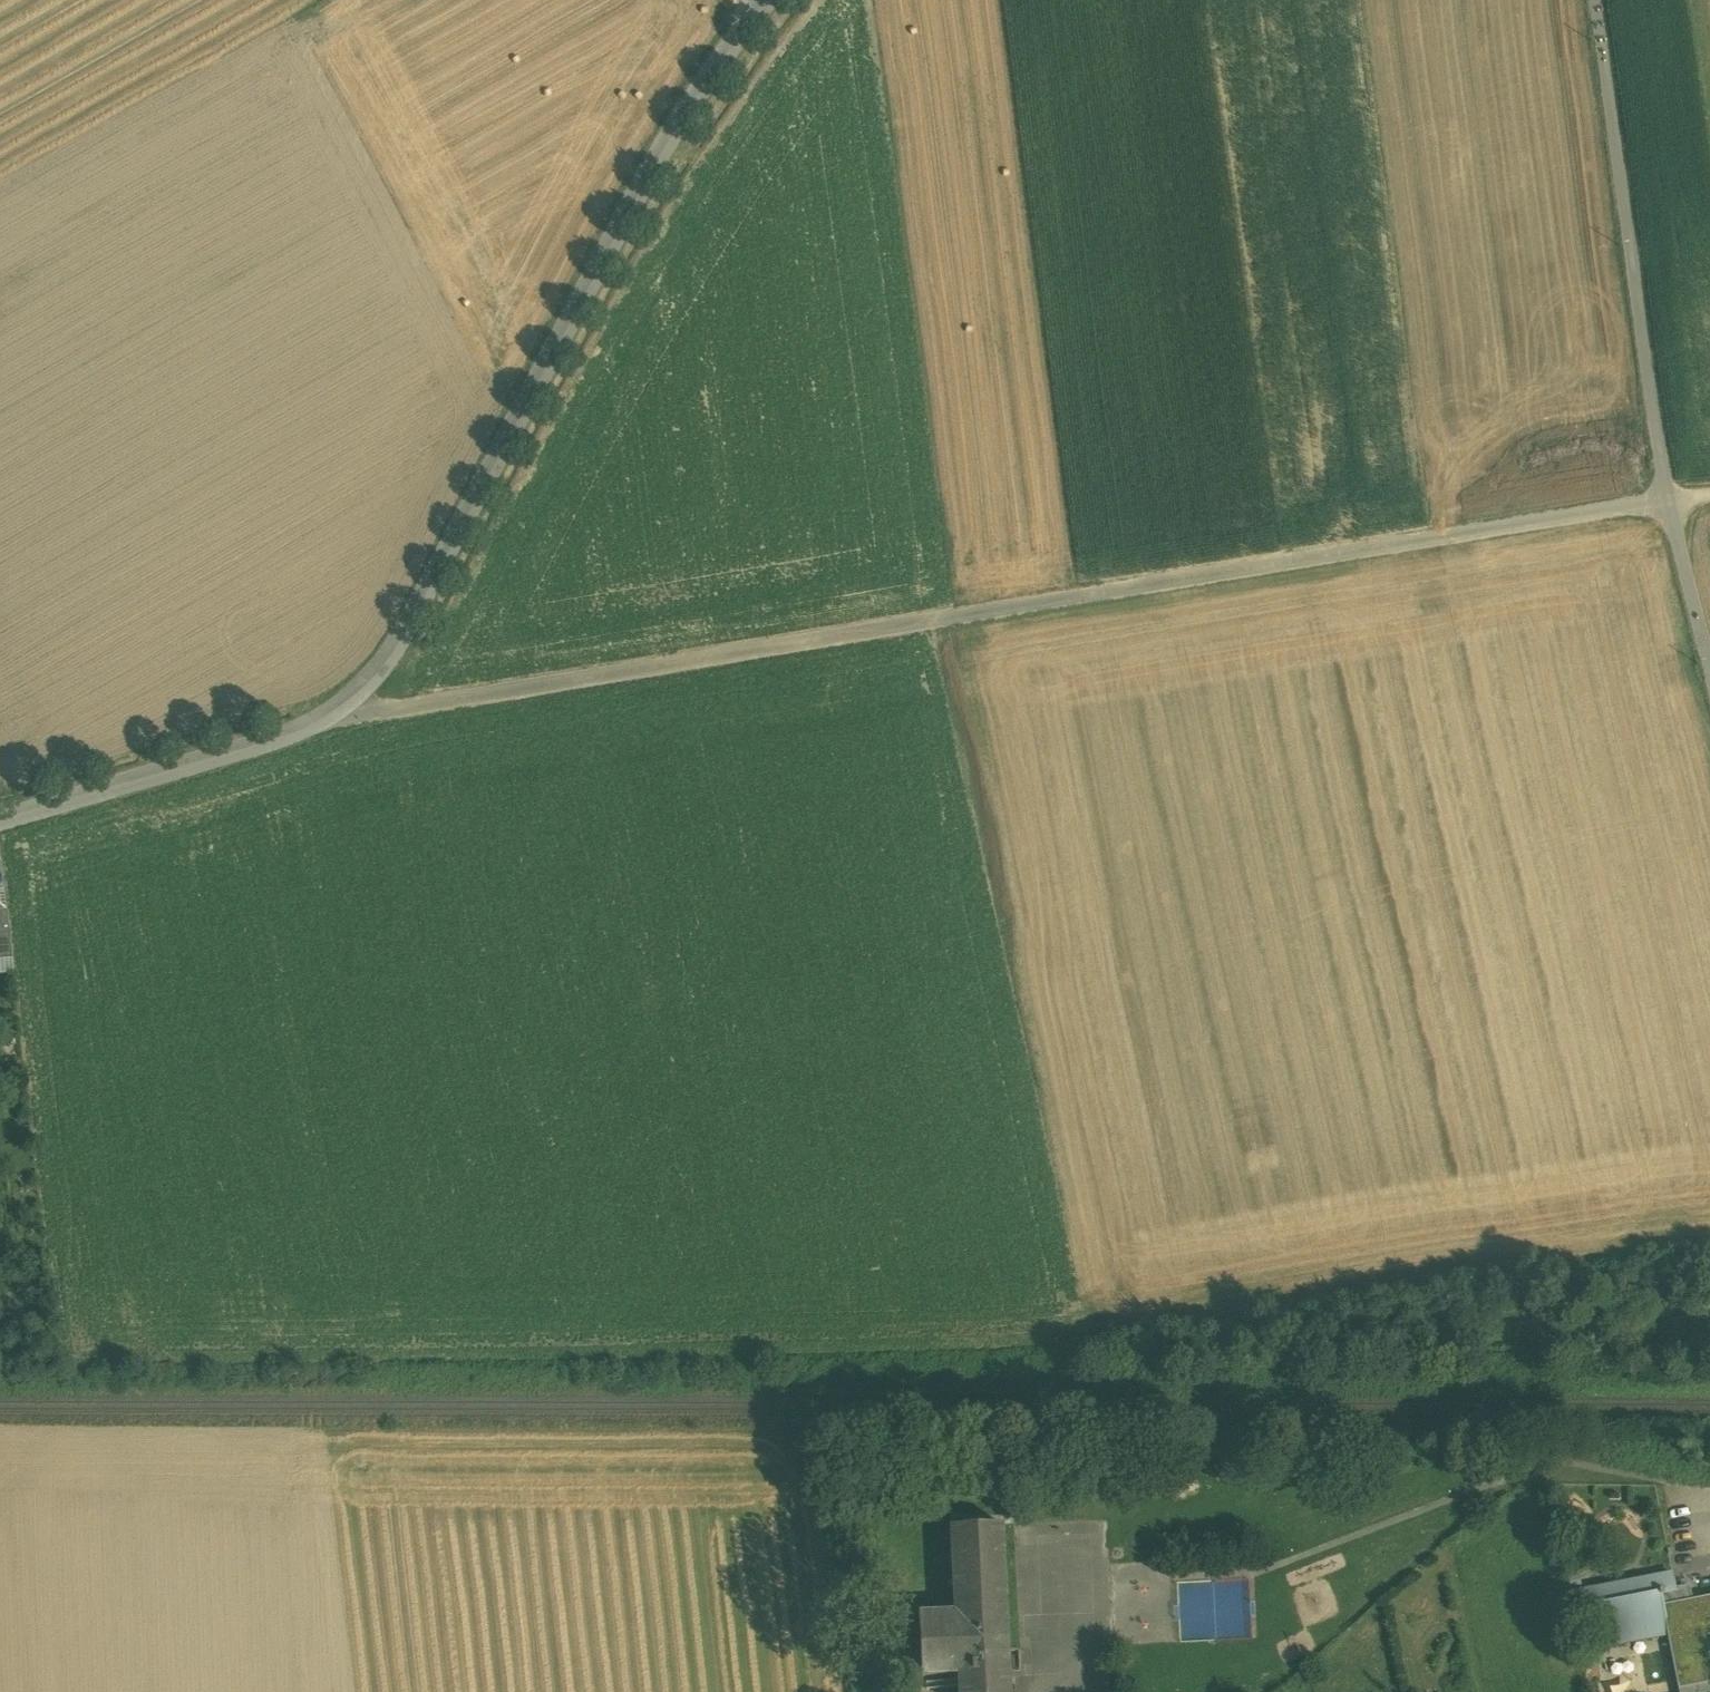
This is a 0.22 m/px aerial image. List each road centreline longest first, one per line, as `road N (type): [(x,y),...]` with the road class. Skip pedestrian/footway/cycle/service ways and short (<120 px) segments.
road 1 (track): [(1709,495),(331,716)]
road 2 (residential): [(0,821),(292,733),(331,716),(385,668),(692,106),(772,0)]
road 3 (unclassified): [(1709,668),(1668,500),(1596,0)]

